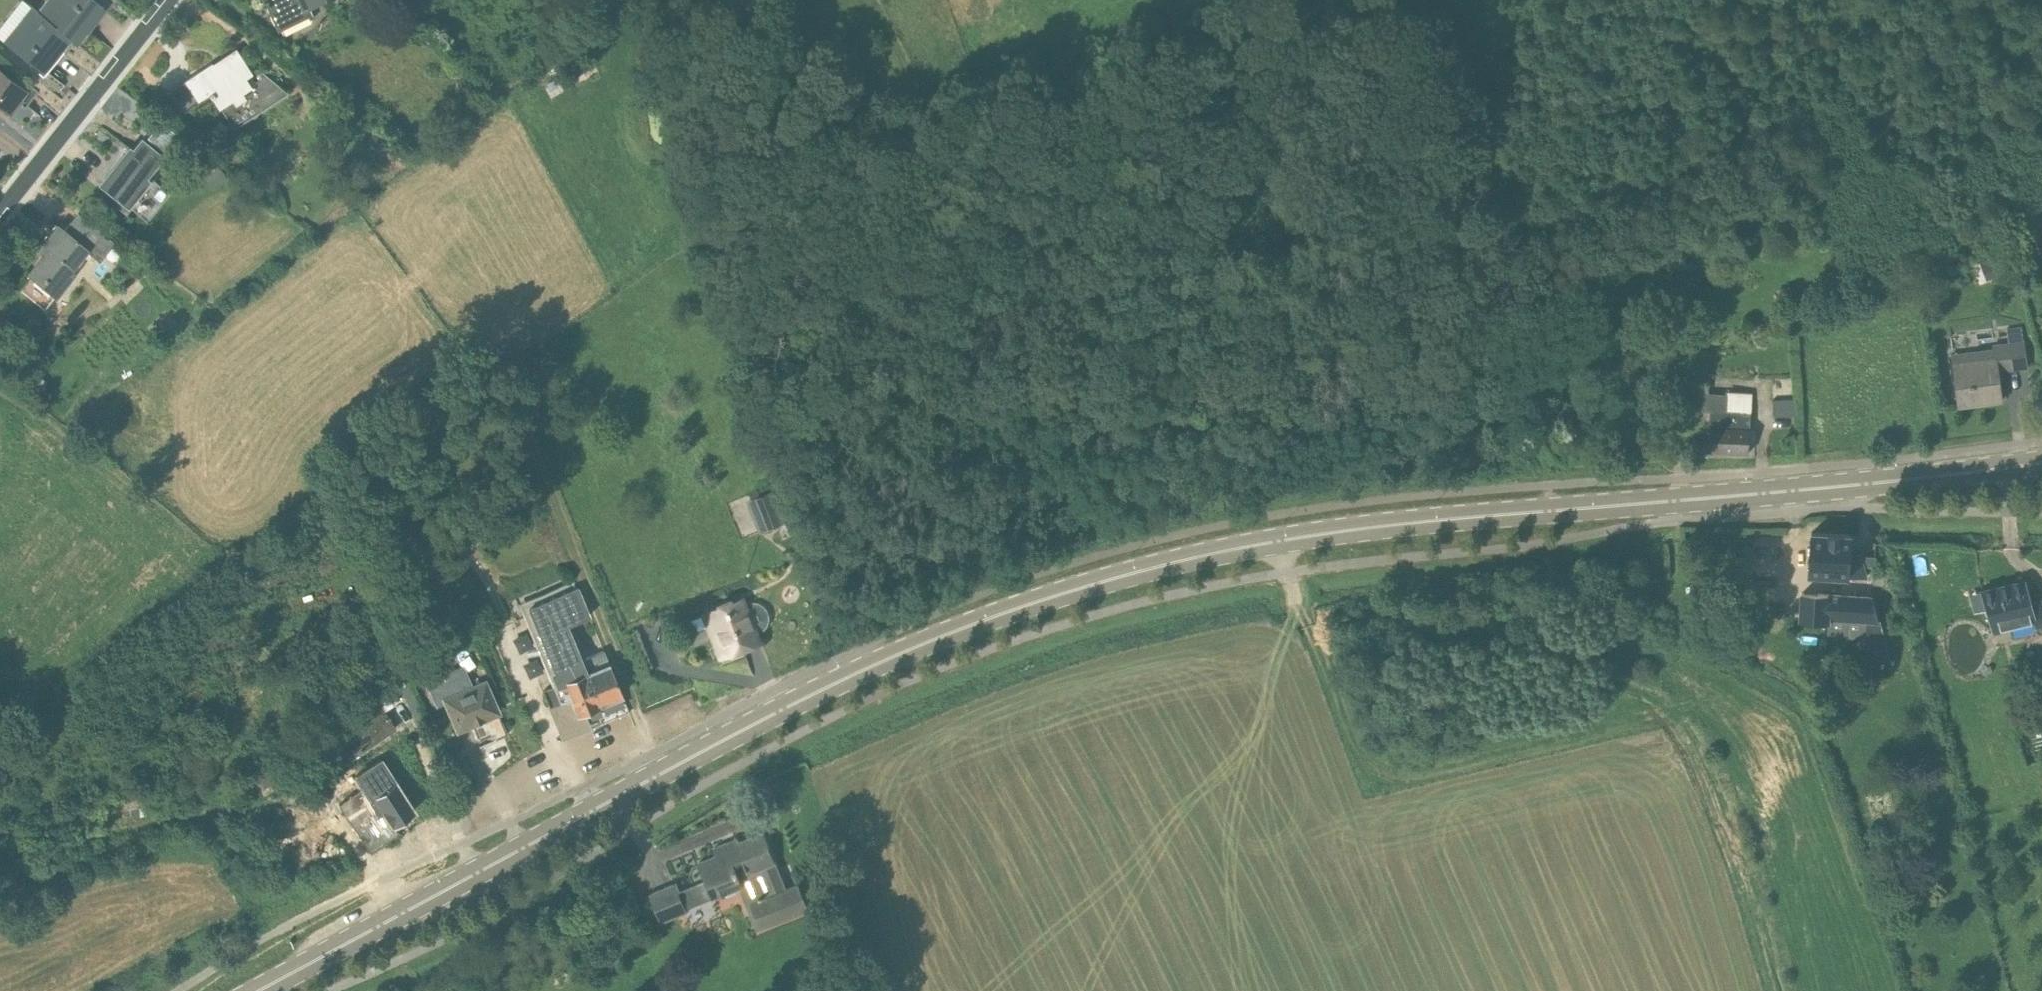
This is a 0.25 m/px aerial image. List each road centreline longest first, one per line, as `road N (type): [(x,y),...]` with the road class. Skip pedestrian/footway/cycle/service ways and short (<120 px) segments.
road 1 (secondary): [(607,804),(917,651),(1019,610),(1210,556),(1420,526),(2041,463)]
road 2 (secondary): [(263,990),(607,804)]
road 3 (residential): [(168,0),(0,213)]
road 4 (residential): [(607,804),(578,760),(561,767),(496,627)]

